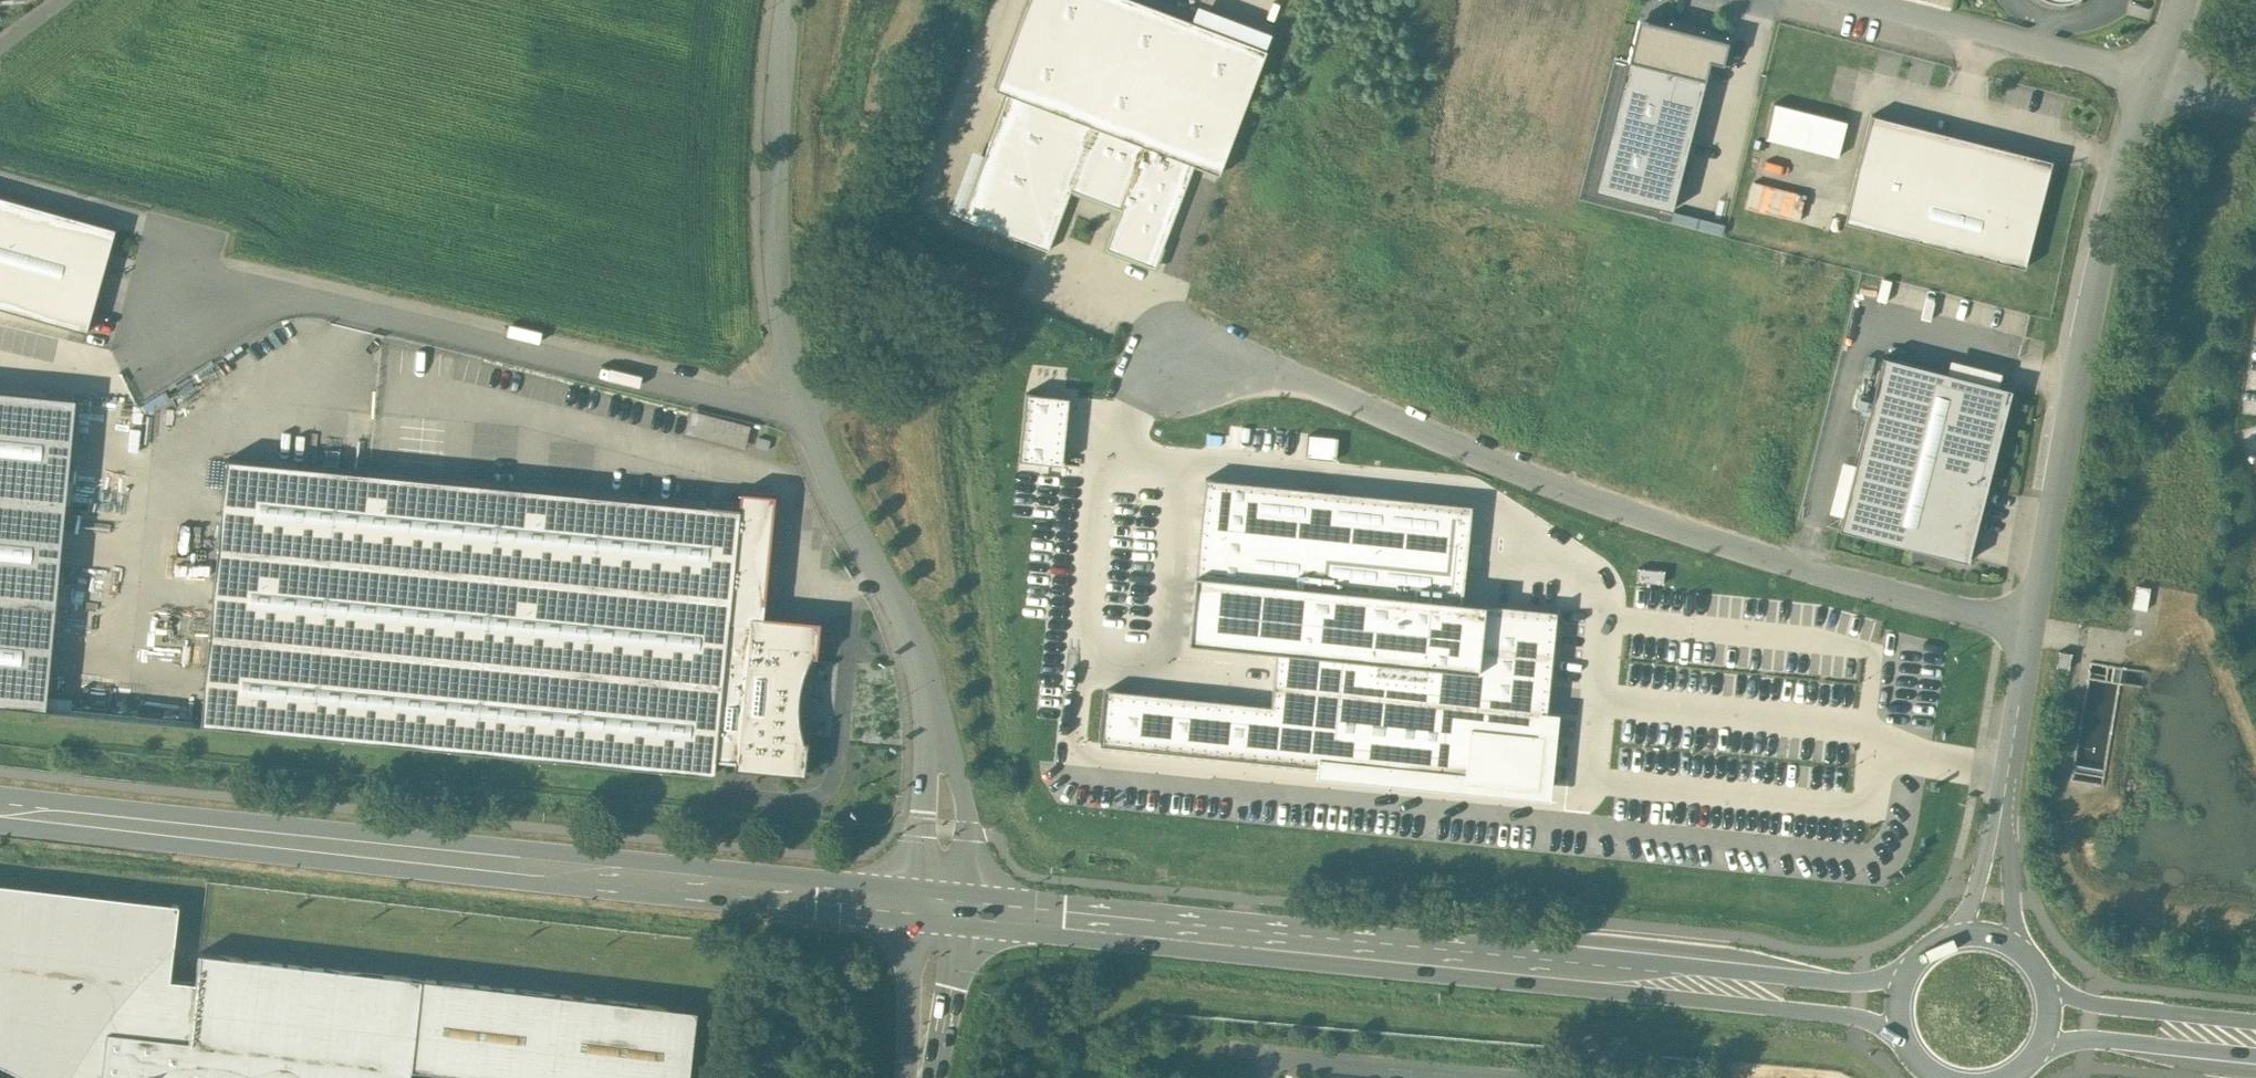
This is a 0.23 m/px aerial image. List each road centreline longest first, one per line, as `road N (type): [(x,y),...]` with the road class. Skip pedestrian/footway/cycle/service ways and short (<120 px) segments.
road 1 (secondary): [(939,905),(1898,1001)]
road 2 (tertiary): [(939,905),(0,805)]
road 3 (unclassified): [(2030,629),(1645,516),(1431,440),(1251,360),(1182,368)]
road 4 (unclassified): [(802,411),(269,289),(177,292)]
road 5 (unclassified): [(2153,78),(2108,222),(2030,629)]
road 6 (unclassified): [(939,905),(939,760),(929,686),(802,411)]
road 7 (unclassified): [(802,411),(779,323),(773,256),(782,14)]
road 8 (track): [(802,411),(966,343),(1027,341),(1109,371),(1182,368)]
road 9 (unclassified): [(1857,0),(2153,78)]
road 10 (secondary): [(2049,1016),(2255,1038)]
road 11 (unclassified): [(2030,629),(2003,807)]
road 12 (secondary): [(919,1077),(939,905)]
road 13 (unclassified): [(2026,955),(2013,918),(2003,807)]
road 14 (unclassified): [(2003,807),(1960,934)]

